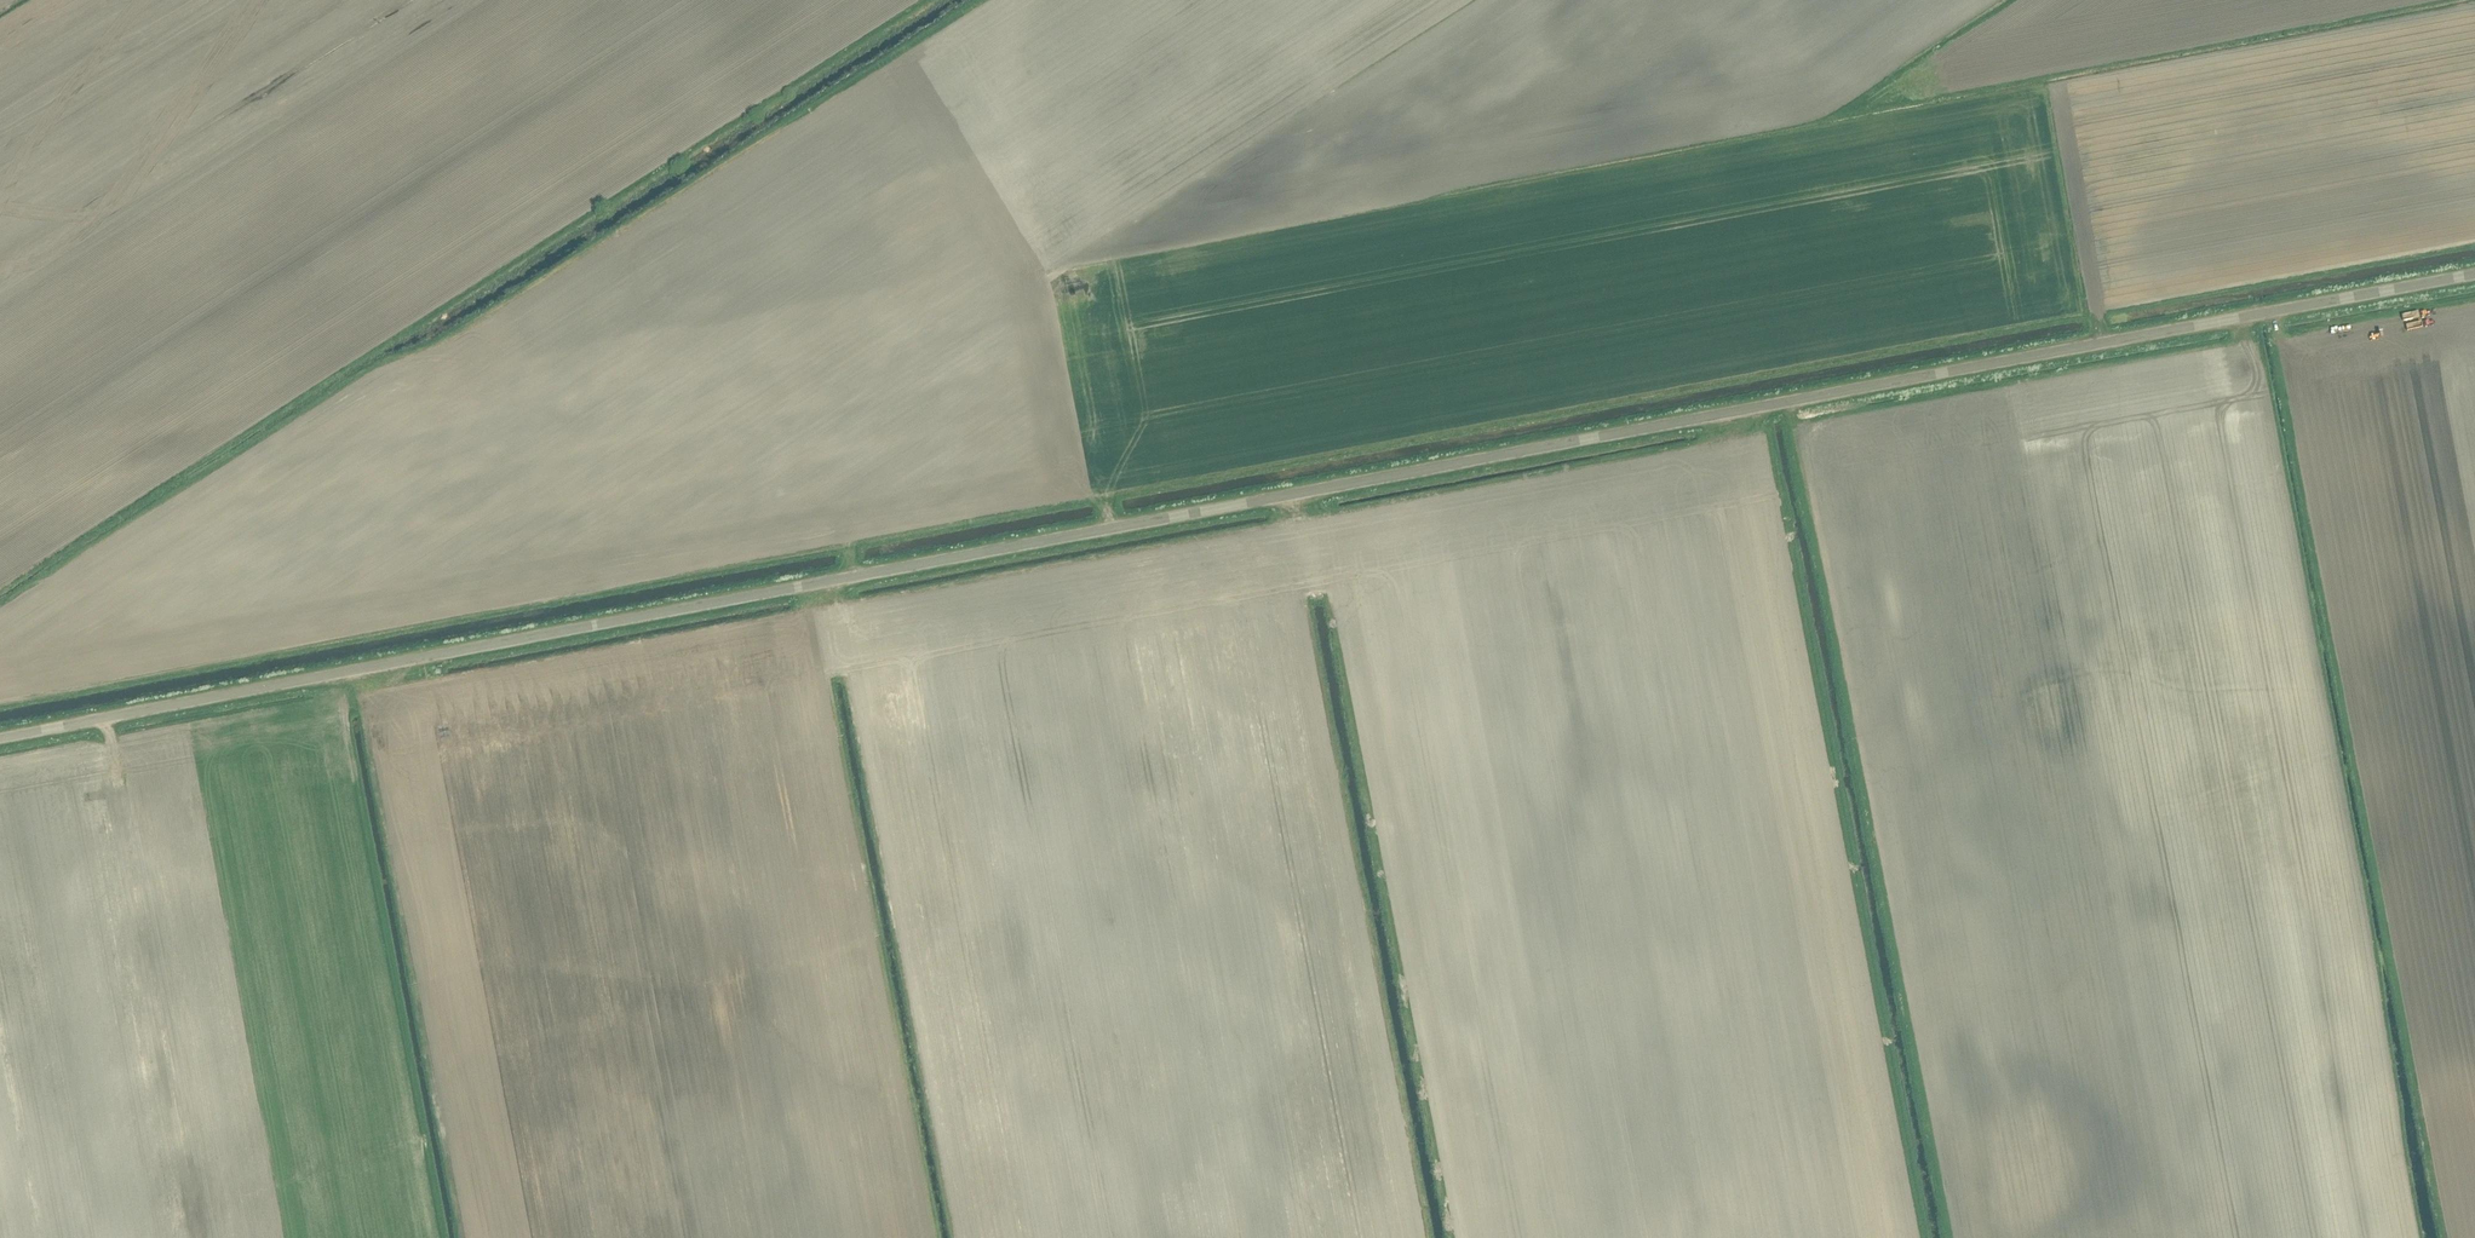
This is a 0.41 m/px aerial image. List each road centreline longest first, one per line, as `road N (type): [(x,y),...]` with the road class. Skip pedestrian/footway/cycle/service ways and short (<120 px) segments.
road 1 (unclassified): [(0,740),(2474,275)]

